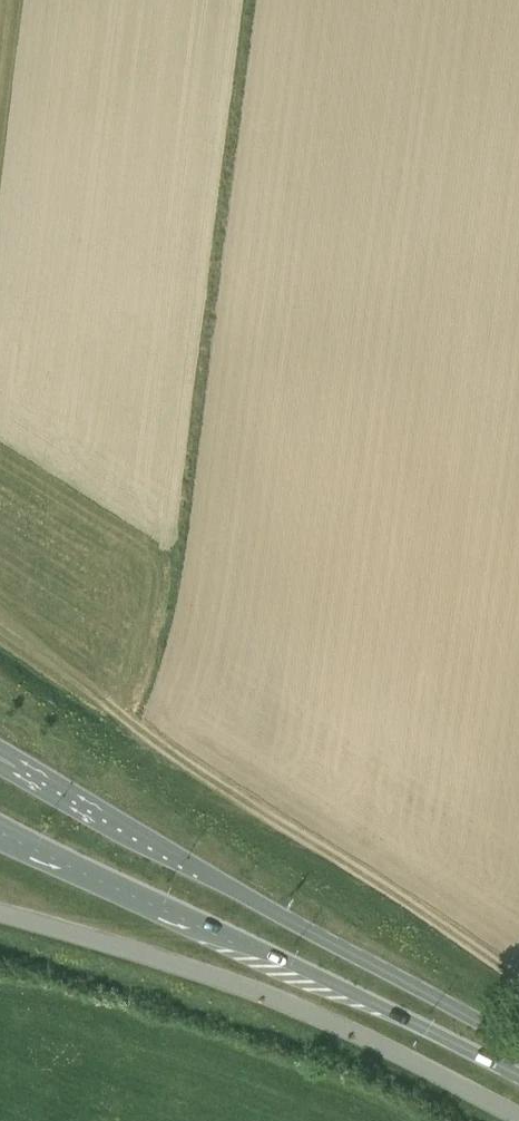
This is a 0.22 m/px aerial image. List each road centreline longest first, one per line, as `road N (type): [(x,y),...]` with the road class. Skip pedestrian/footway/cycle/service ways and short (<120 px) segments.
road 1 (primary): [(518,1043),(0,758)]
road 2 (track): [(518,996),(374,930),(272,856),(0,716)]
road 3 (primary): [(0,831),(518,1076)]
road 4 (unclassified): [(518,1117),(270,996),(0,912)]

